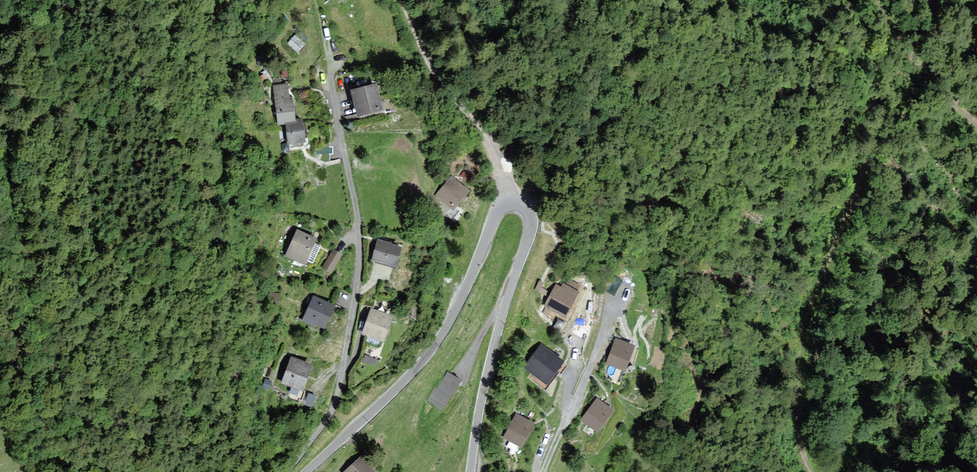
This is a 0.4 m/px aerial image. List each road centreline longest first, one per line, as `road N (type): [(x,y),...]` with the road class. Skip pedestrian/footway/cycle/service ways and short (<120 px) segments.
road 1 (tertiary): [(470,471),(481,398),(531,220),(516,204),(495,214),(454,313),(426,358),(306,471)]
road 2 (track): [(814,471),(797,405),(804,330),(879,127),(873,73),(846,0)]
road 3 (residential): [(331,73),(359,224),(358,277),(337,397),(286,471)]
road 4 (track): [(510,204),(496,155),(432,67),(405,0)]
road 5 (residential): [(623,290),(543,471)]
road 6 (track): [(876,0),(917,65),(976,127)]

